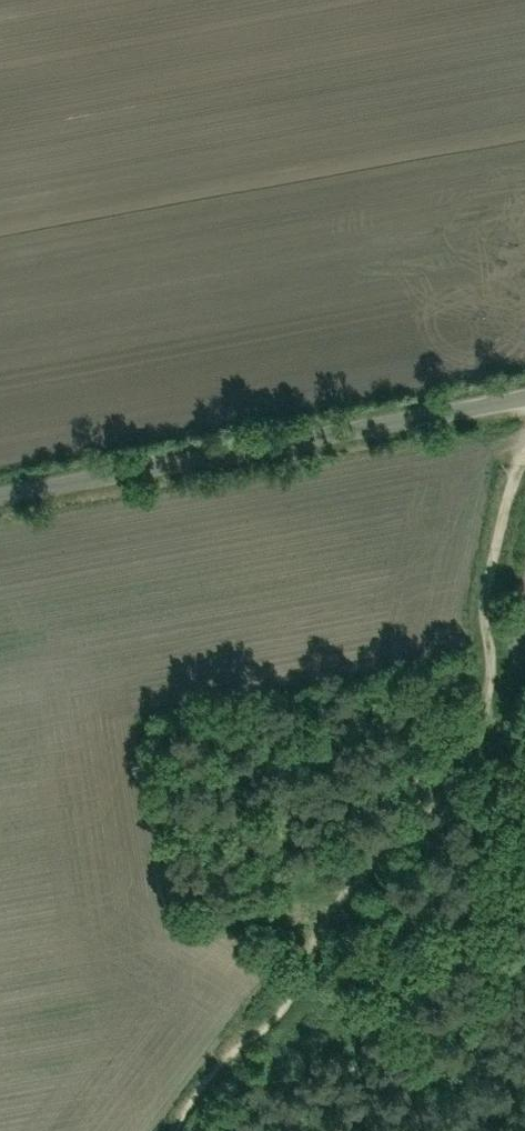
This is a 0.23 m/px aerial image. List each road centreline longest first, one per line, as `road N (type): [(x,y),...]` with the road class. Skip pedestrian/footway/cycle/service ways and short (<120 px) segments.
road 1 (track): [(524,464),(510,511),(494,683),(475,743),(452,781),(363,868),(264,1019),(172,1130)]
road 2 (residential): [(0,501),(524,402)]
road 3 (track): [(431,1130),(460,1084),(524,1069)]

